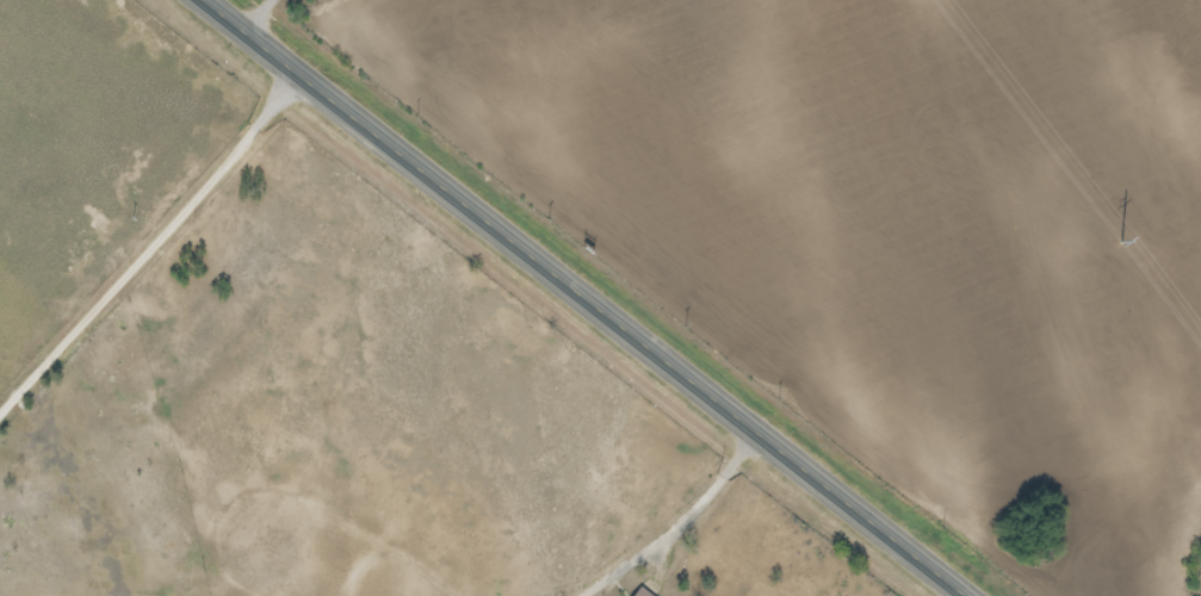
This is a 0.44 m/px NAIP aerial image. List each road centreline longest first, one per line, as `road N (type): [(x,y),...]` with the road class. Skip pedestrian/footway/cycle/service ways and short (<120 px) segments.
road 1 (trunk): [(211,0),(970,595)]

